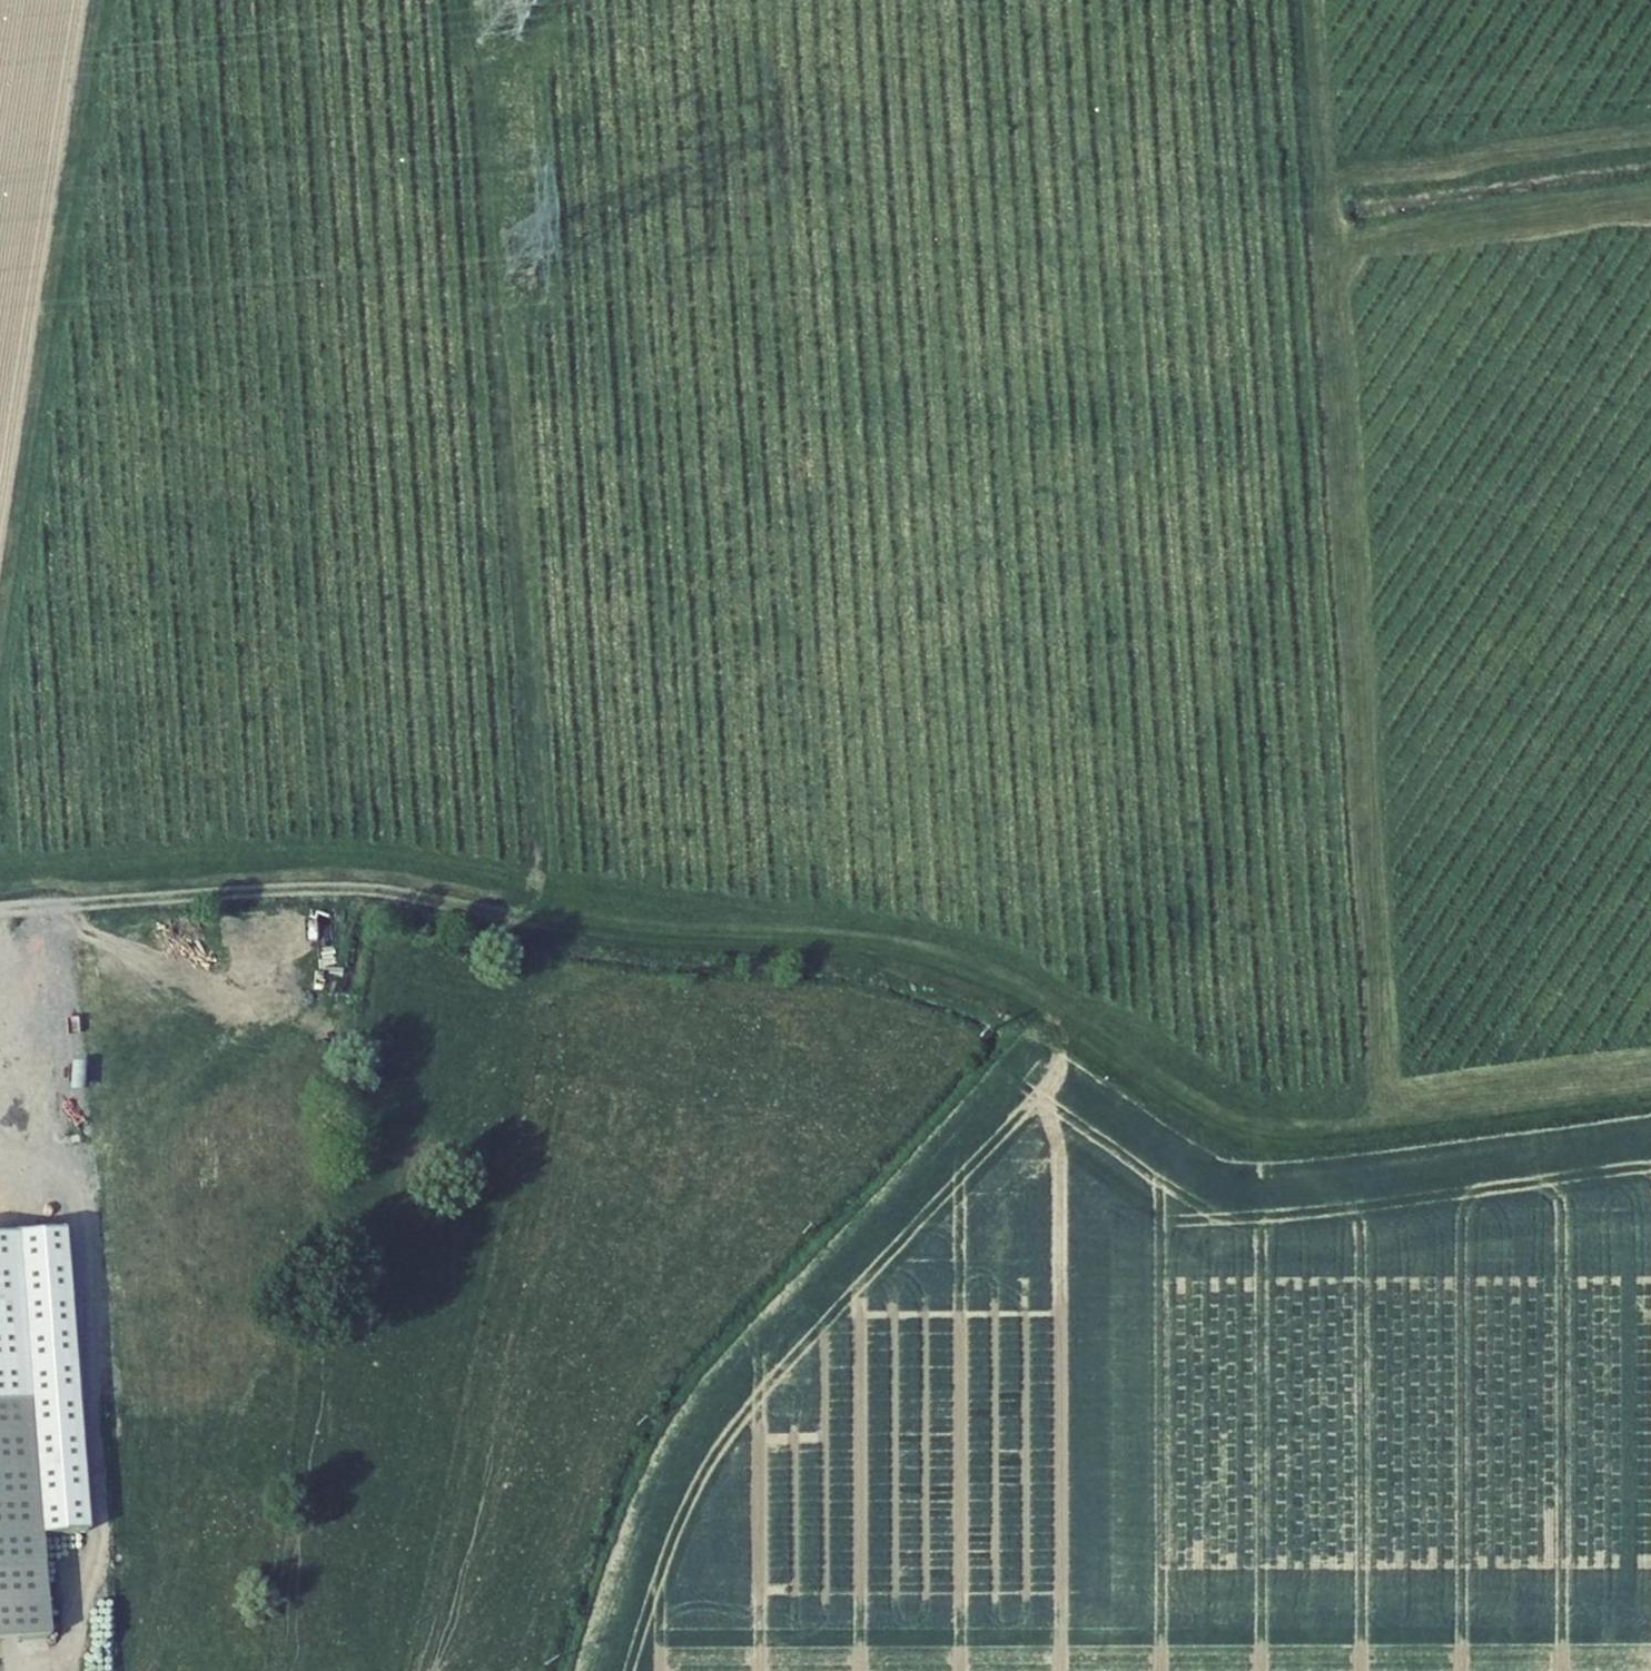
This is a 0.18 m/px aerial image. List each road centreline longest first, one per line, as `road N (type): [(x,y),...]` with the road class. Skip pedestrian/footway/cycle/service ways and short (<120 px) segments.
road 1 (track): [(1650,1104),(1228,1158),(1021,1010),(836,955),(695,961),(533,940),(374,885),(0,911)]

